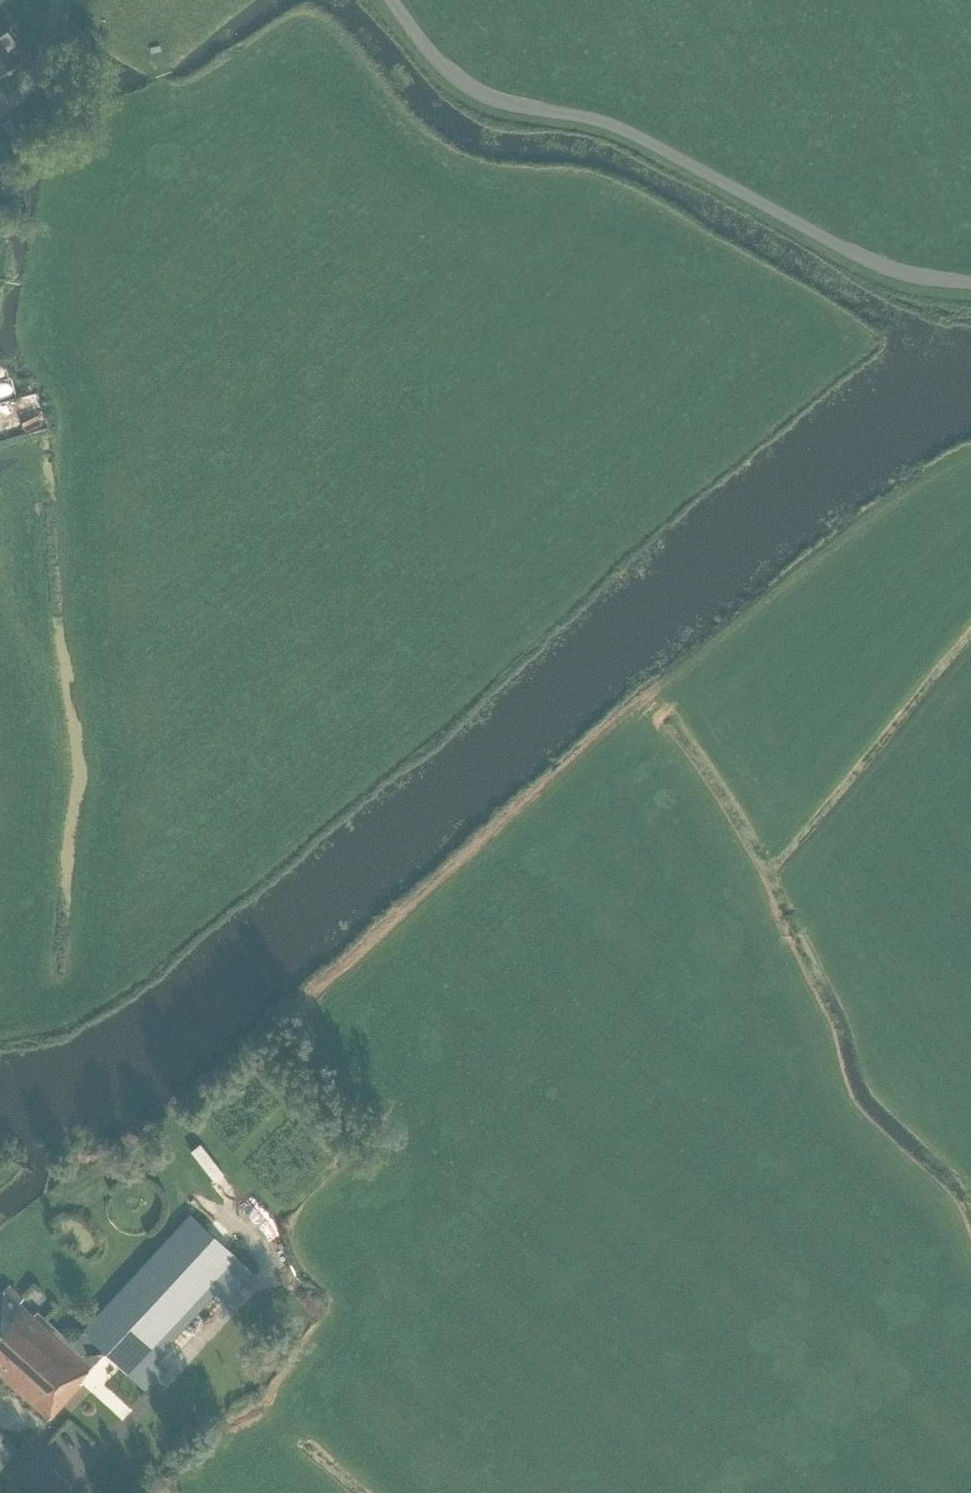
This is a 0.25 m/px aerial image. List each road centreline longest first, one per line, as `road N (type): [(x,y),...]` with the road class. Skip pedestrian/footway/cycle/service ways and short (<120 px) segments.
road 1 (unclassified): [(970,291),(894,281),(595,122),(504,111),(466,92),(392,0)]
road 2 (track): [(50,1492),(266,1269),(266,1259),(224,1221)]

